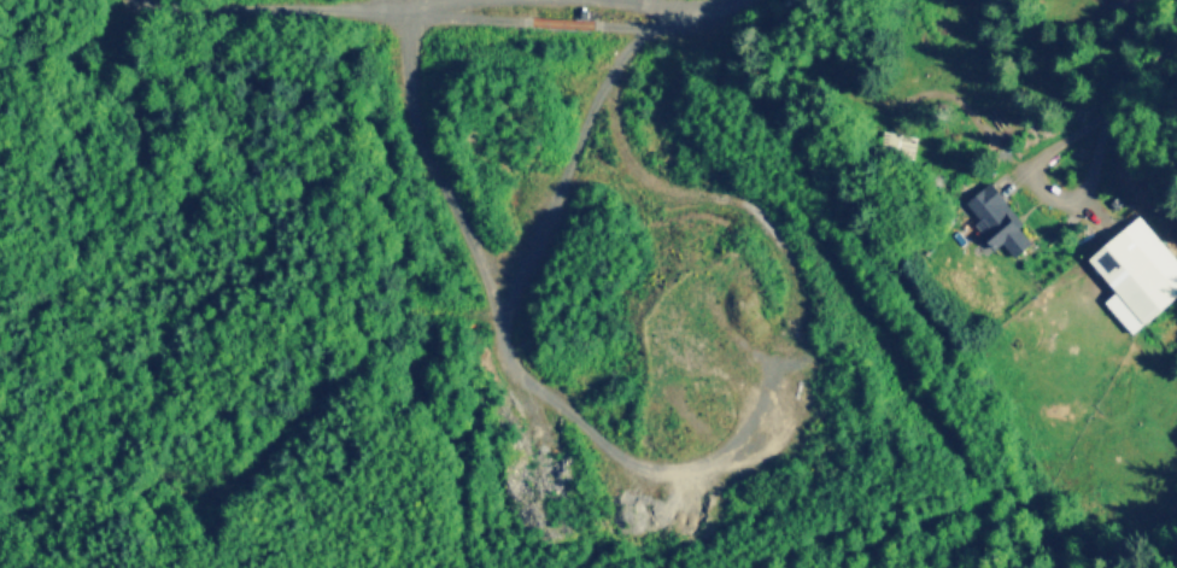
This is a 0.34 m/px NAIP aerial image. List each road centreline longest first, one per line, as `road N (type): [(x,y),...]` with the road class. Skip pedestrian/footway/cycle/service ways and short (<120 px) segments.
road 1 (track): [(400,10),(418,141),(478,259),(503,341),(517,369),(580,427),(622,457),(691,474),(809,447),(828,396),(791,336)]
road 2 (track): [(620,59),(610,98),(630,160),(648,182),(674,194),(736,198),(756,207),(779,235),(806,295)]
road 3 (track): [(673,29),(638,40),(602,86),(551,212),(517,267),(497,270),(478,259)]
road 4 (track): [(455,0),(400,10),(189,0)]
road 5 (track): [(598,25),(707,23),(738,0)]
road 6 (track): [(400,10),(523,22)]

